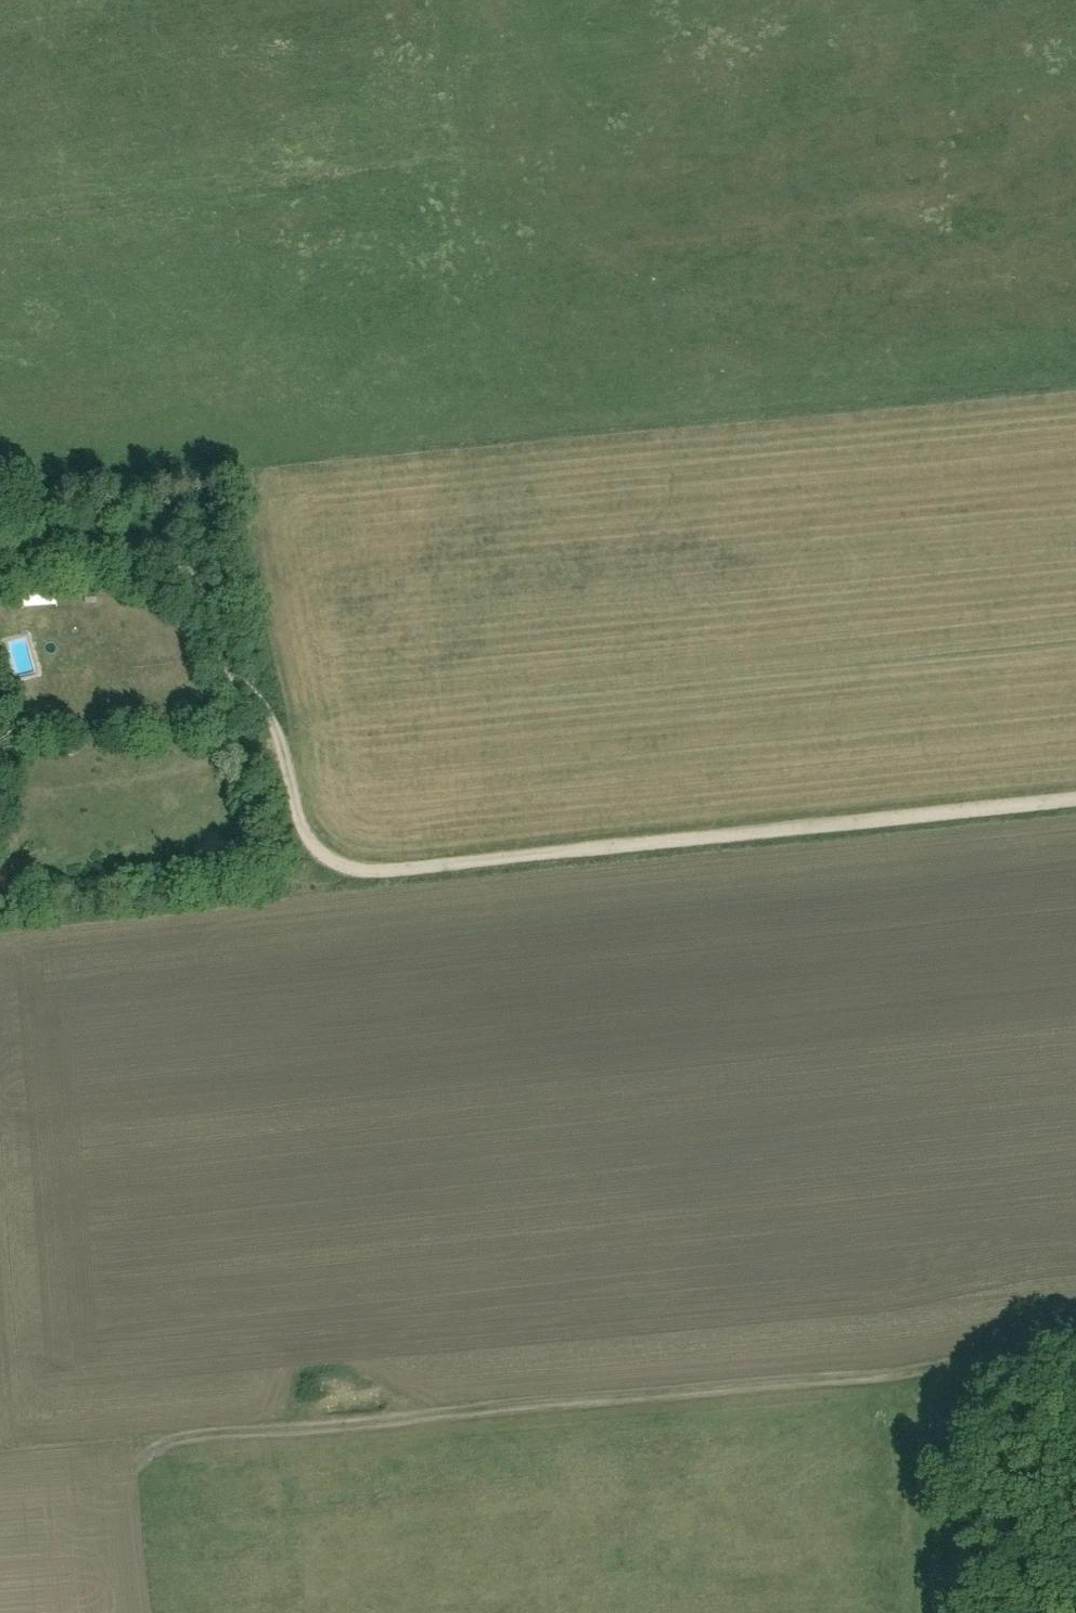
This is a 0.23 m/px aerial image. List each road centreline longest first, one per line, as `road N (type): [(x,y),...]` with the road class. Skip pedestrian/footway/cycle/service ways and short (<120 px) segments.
road 1 (track): [(1075,801),(391,874),(333,865),(306,847),(263,720),(171,549),(114,533),(0,546)]

